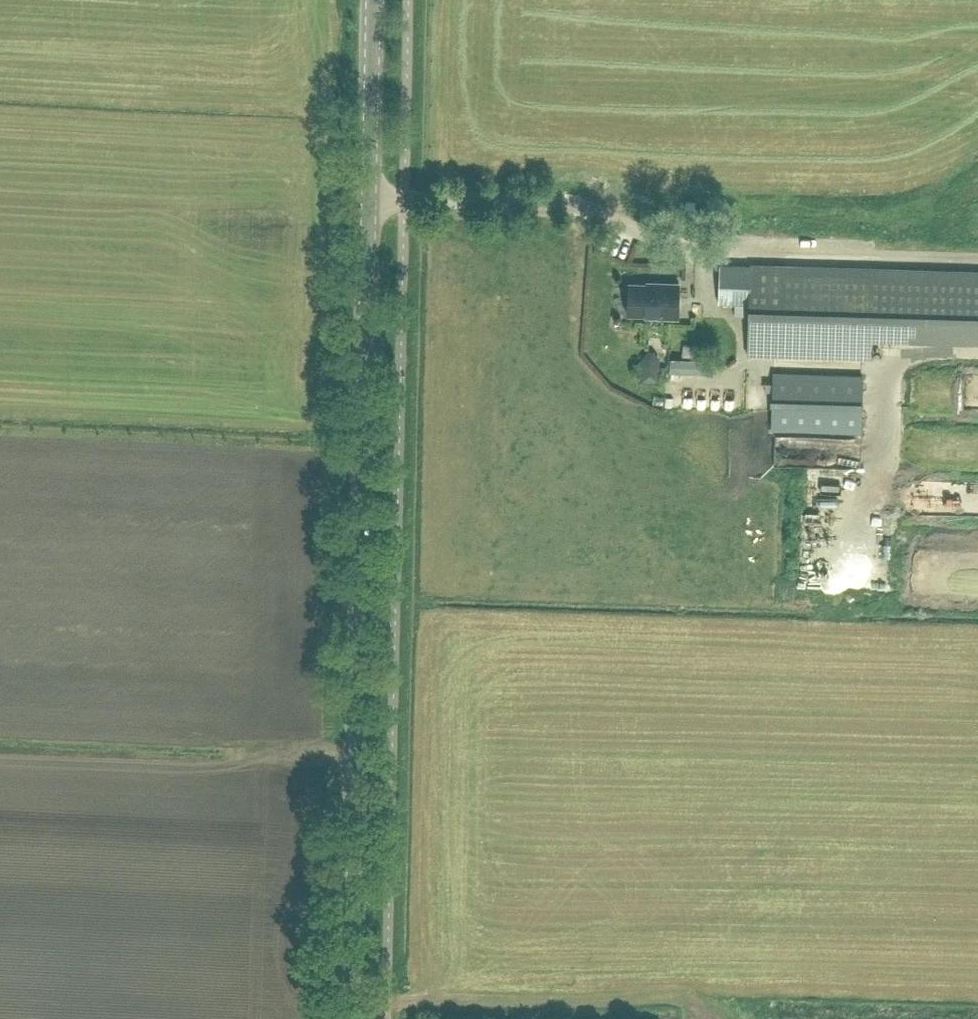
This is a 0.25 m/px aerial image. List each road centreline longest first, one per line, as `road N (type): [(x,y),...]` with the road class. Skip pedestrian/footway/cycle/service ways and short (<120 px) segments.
road 1 (tertiary): [(351,1018),(373,0)]
road 2 (track): [(0,744),(357,758)]

